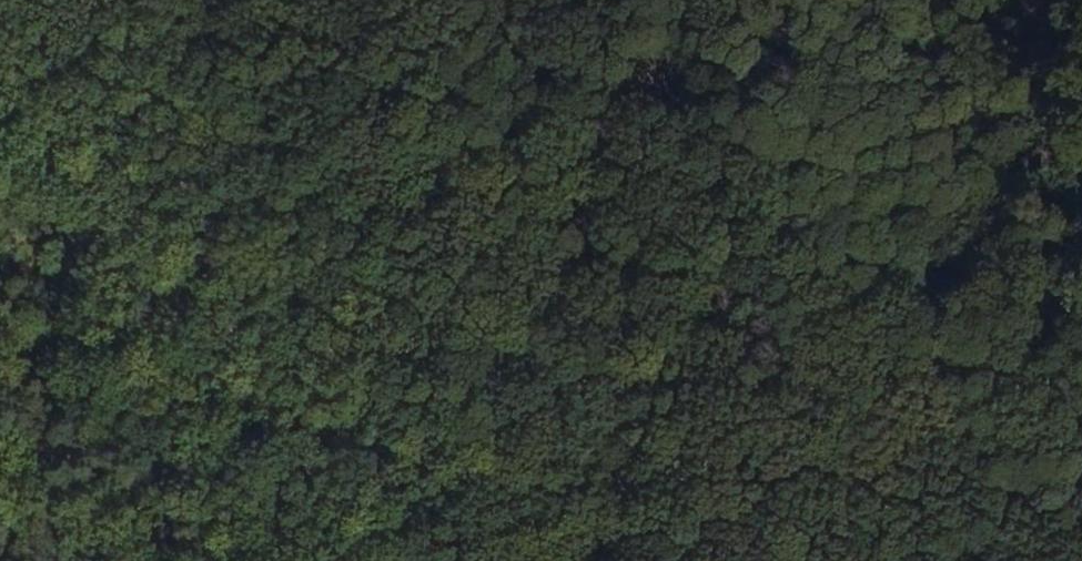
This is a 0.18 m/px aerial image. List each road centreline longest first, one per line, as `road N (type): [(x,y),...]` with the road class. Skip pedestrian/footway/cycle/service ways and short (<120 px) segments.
road 1 (track): [(134,0),(252,420),(314,560)]

